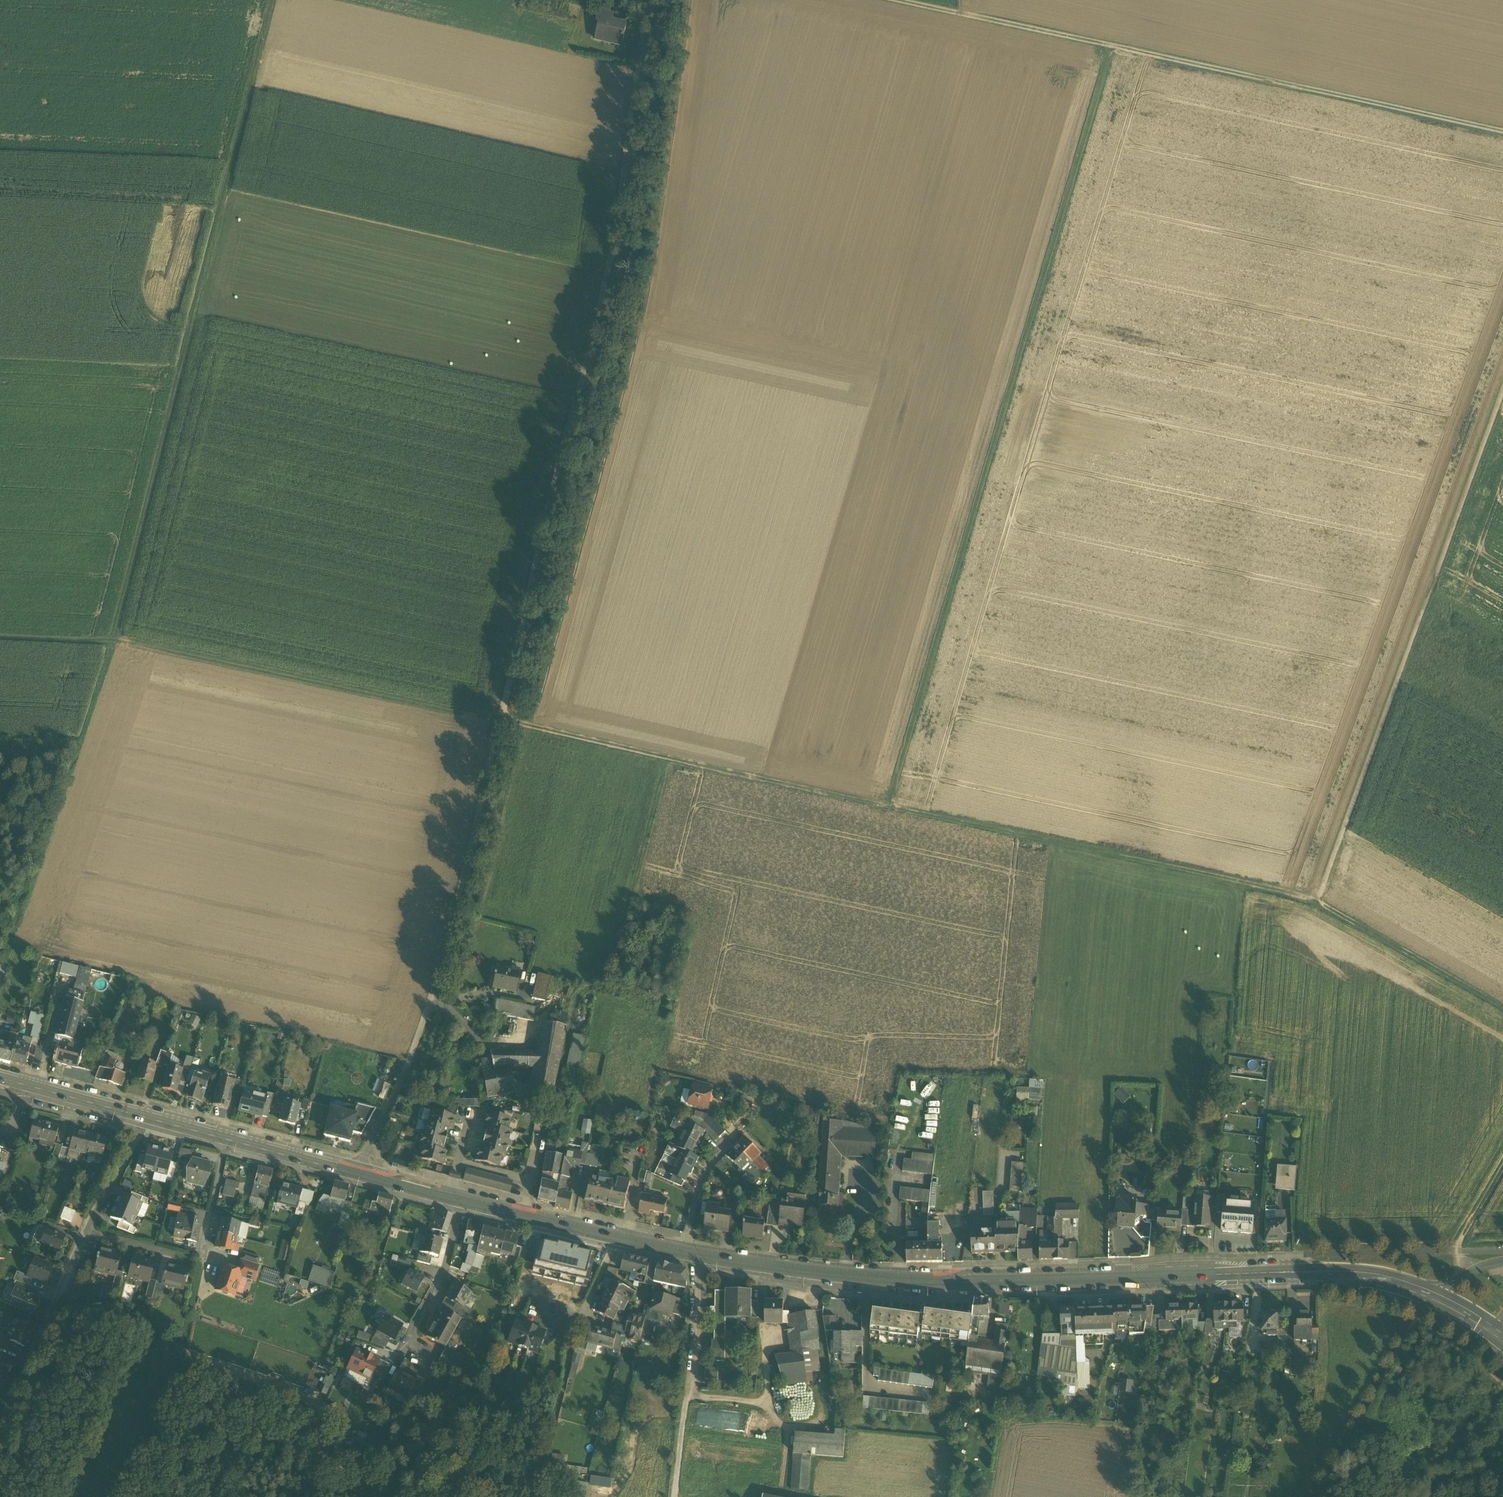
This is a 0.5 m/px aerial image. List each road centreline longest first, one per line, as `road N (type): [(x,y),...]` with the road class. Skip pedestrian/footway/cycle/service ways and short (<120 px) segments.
road 1 (track): [(0,633),(109,640),(1319,898)]
road 2 (track): [(886,805),(1110,45)]
road 3 (unclassified): [(653,0),(604,291),(501,720)]
road 4 (secondary): [(701,1258),(895,1281),(1352,1275),(1414,1289)]
road 5 (track): [(109,640),(270,0)]
road 6 (track): [(1502,132),(906,0)]
road 7 (track): [(1319,898),(1502,394)]
road 8 (unclassified): [(352,1174),(383,1123),(432,1002),(501,720)]
road 9 (track): [(667,757),(614,954),(591,987),(554,1004)]
road 10 (track): [(151,1496),(203,1249)]
road 11 (track): [(1317,1496),(1435,1298)]
road 12 (track): [(1319,898),(1502,1009)]
road 13 (residential): [(0,1421),(87,1233)]
road 14 (residential): [(461,1202),(443,1275),(402,1350),(424,1361)]
road 15 (secondary): [(461,1202),(615,1238)]
road 16 (secondary): [(0,1077),(147,1119)]
road 17 (residential): [(701,1258),(687,1397)]
road 18 (secondary): [(225,1139),(352,1174)]
road 19 (residential): [(87,1233),(147,1119)]
road 20 (track): [(1502,1166),(1456,1249),(1467,1275)]

